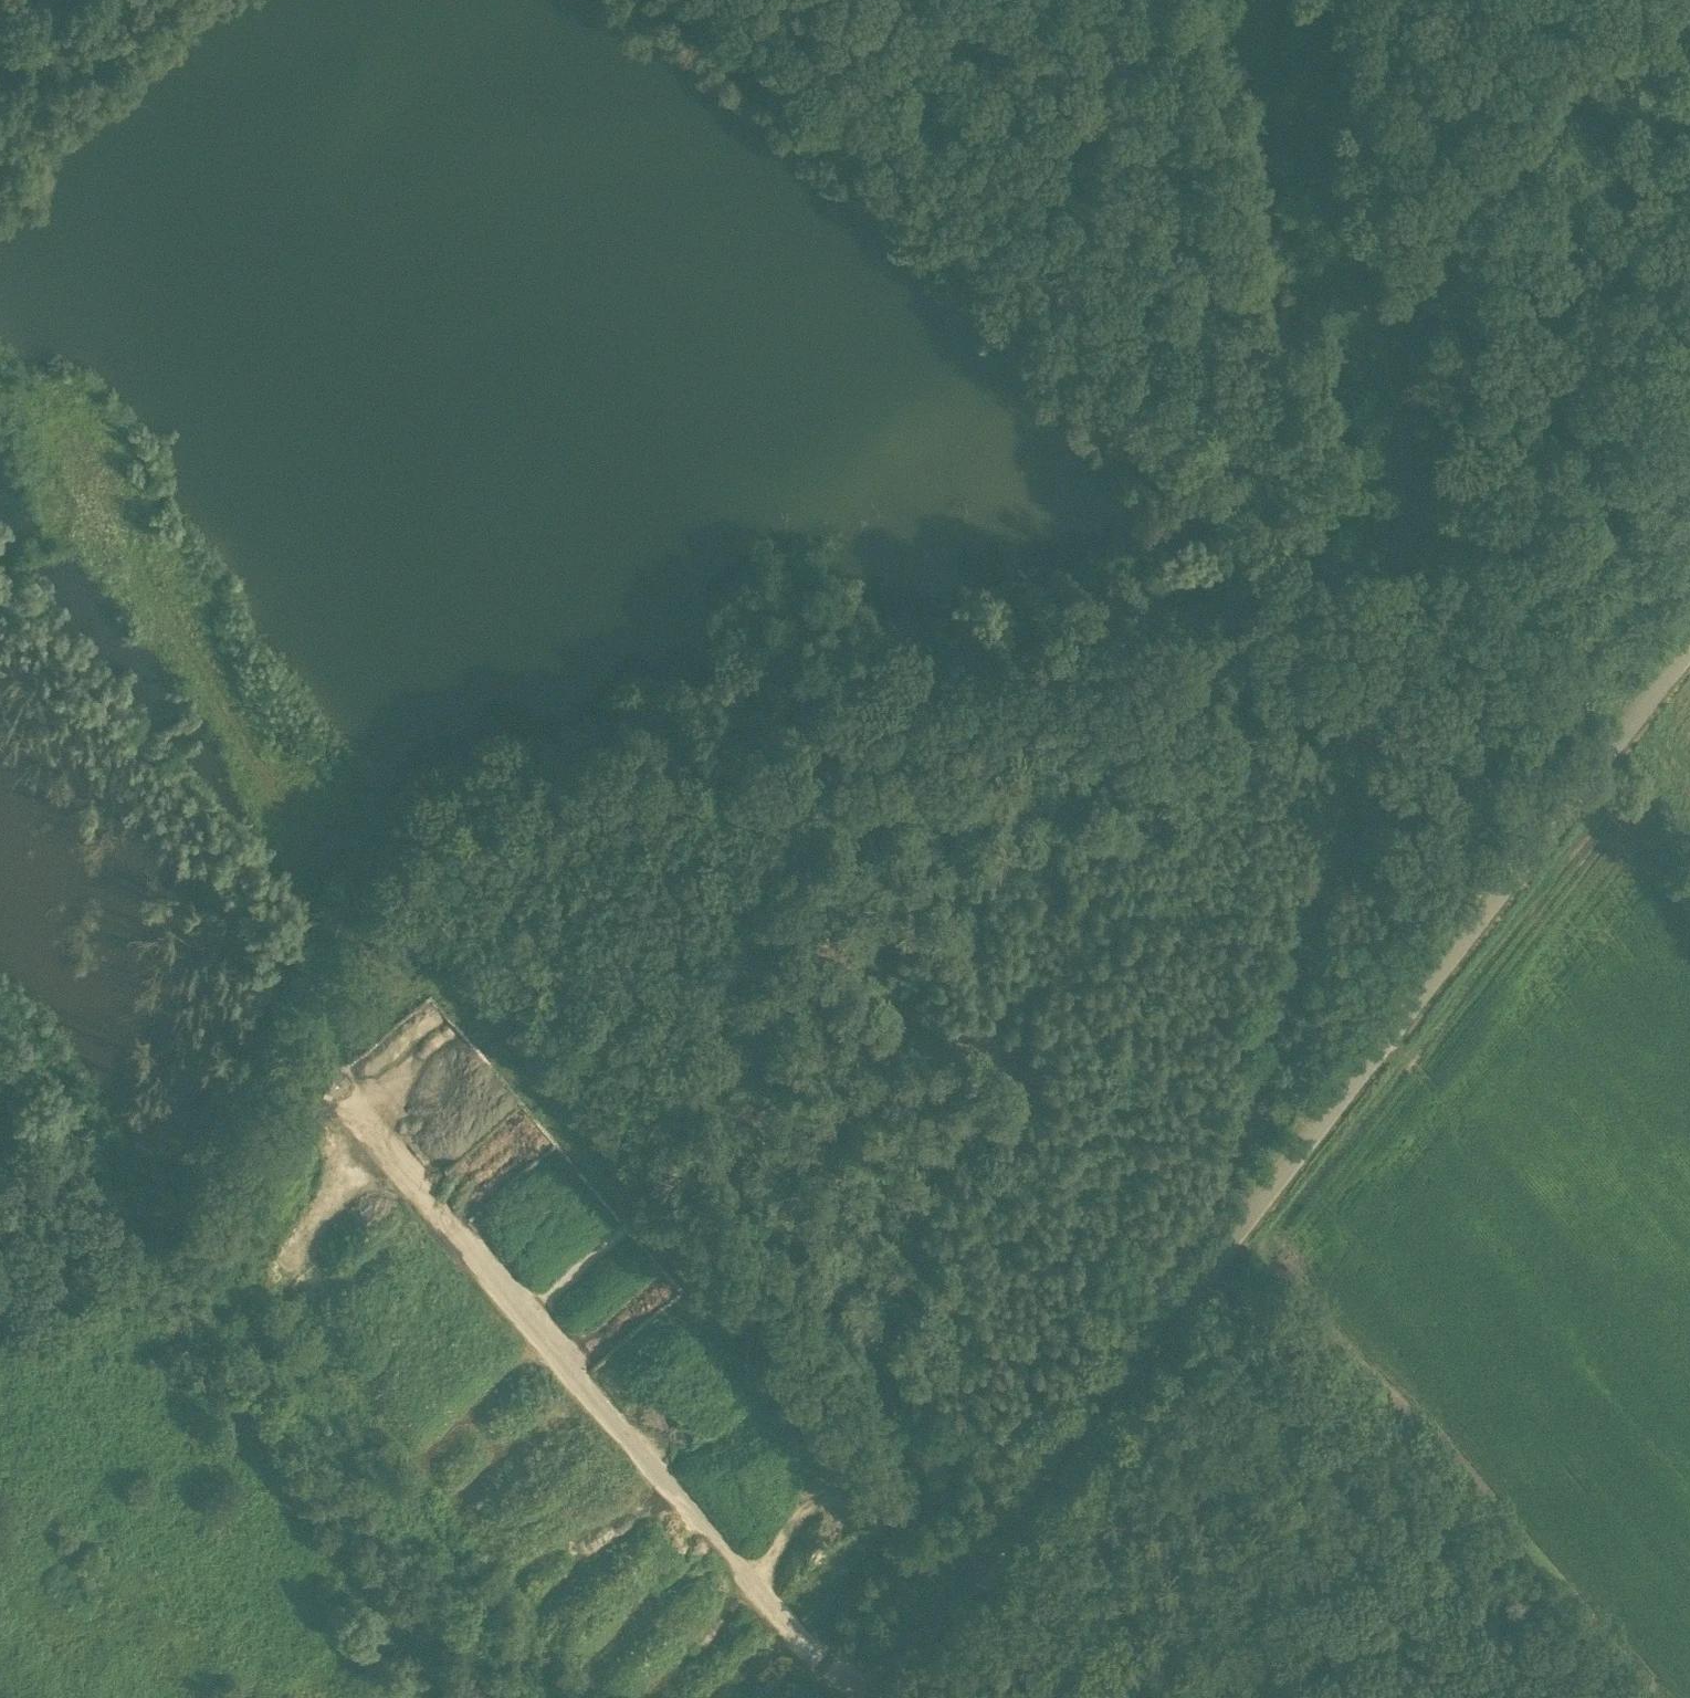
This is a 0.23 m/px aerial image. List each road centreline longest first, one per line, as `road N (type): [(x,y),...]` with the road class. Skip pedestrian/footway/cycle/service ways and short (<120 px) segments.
road 1 (unclassified): [(877,1697),(1689,644)]
road 2 (track): [(1075,1697),(981,1561)]

